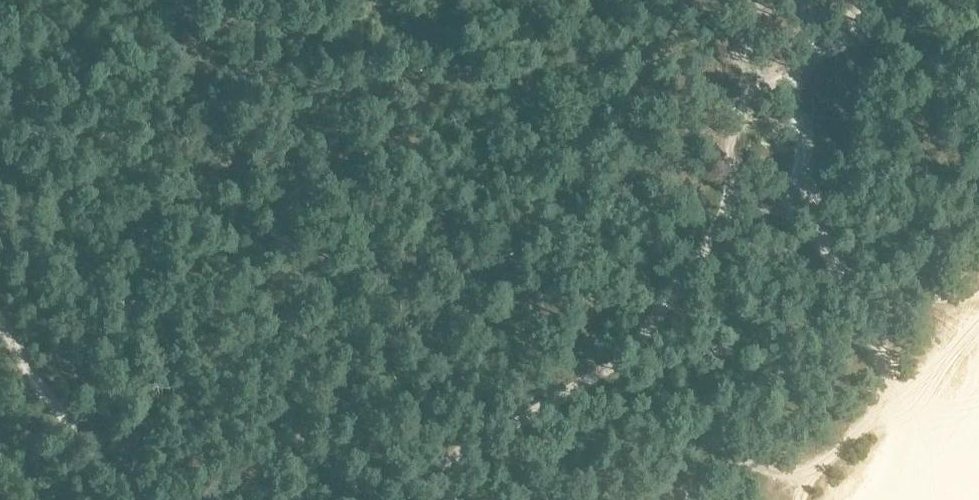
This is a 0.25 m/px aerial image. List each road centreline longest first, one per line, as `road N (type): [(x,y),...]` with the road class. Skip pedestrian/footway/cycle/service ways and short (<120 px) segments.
road 1 (track): [(864,0),(807,83),(814,203),(744,210),(725,223),(632,349),(463,458),(449,479),(451,499)]
road 2 (track): [(814,203),(904,405),(978,336)]
road 3 (track): [(760,0),(725,223)]
road 4 (track): [(129,499),(0,322)]
road 5 (track): [(871,499),(918,427),(978,386)]

